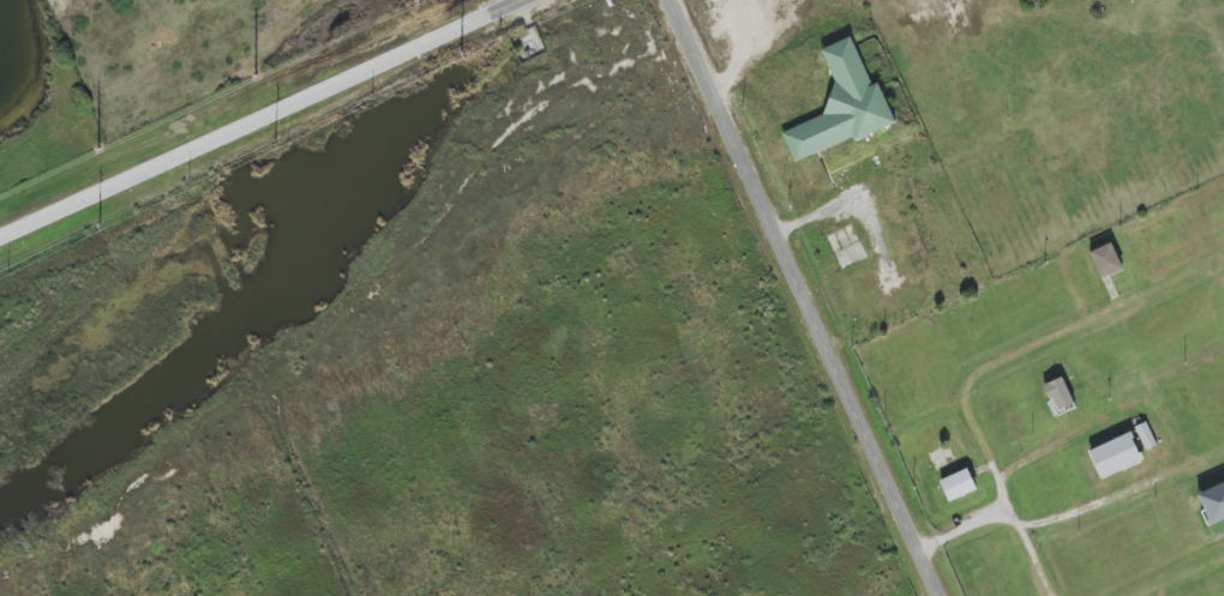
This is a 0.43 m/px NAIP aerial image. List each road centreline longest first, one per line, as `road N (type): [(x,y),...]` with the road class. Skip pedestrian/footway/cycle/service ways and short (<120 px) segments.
road 1 (tertiary): [(663,0),(937,595)]
road 2 (tertiary): [(519,0),(0,236)]
road 3 (residential): [(1012,508),(968,410),(974,381),(1223,263)]

